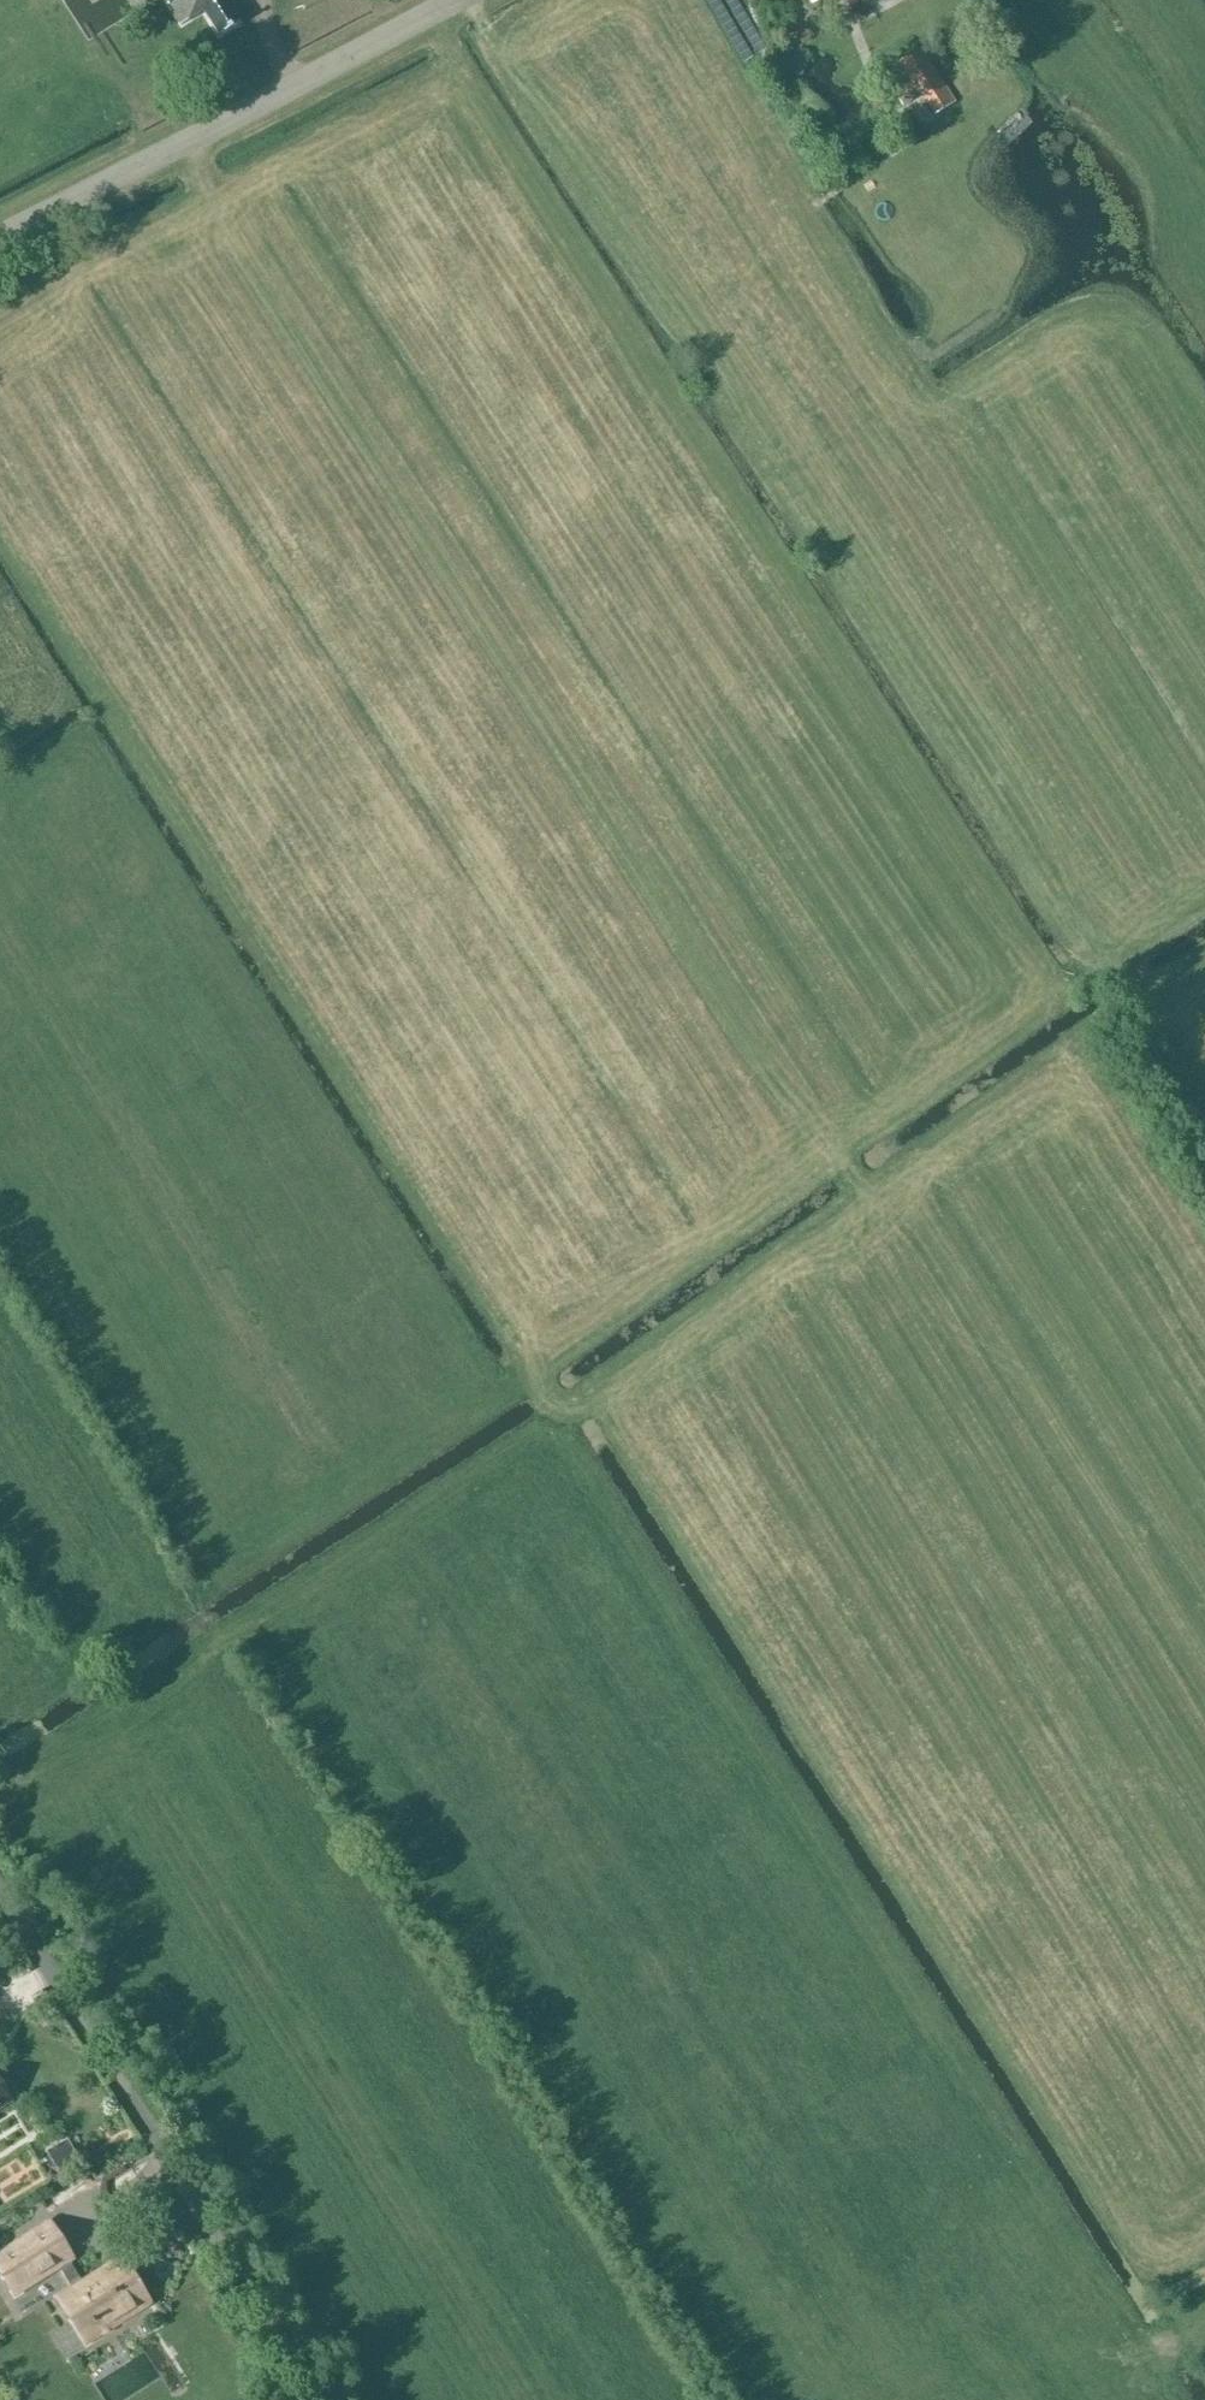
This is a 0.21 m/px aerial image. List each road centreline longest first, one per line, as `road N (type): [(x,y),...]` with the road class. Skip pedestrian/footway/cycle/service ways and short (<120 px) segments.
road 1 (unclassified): [(319,2399),(0,1893)]
road 2 (tertiary): [(0,237),(456,0)]

